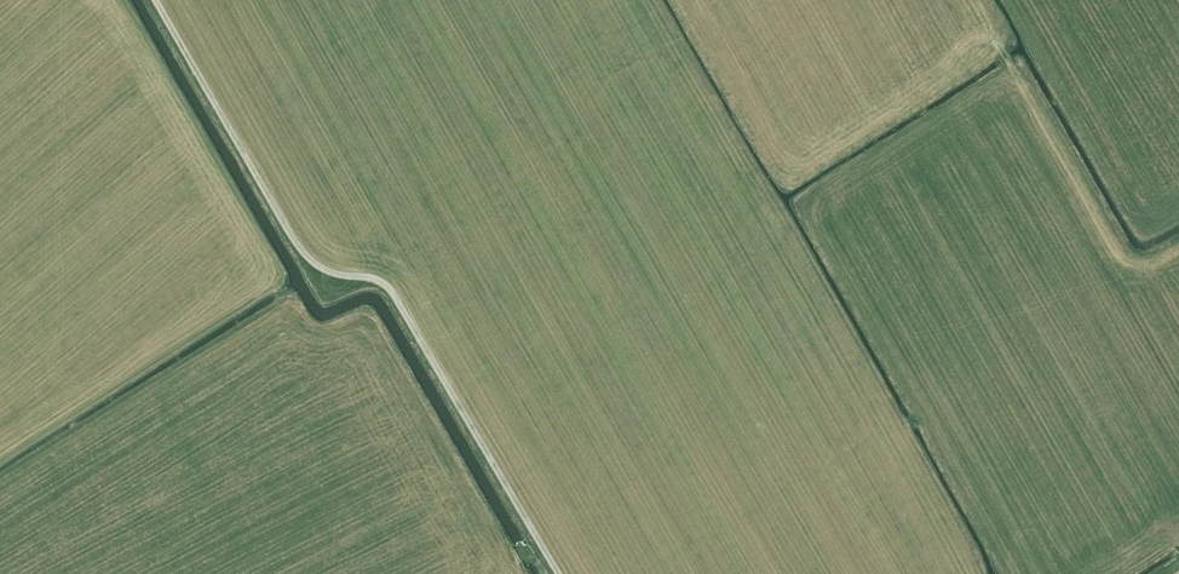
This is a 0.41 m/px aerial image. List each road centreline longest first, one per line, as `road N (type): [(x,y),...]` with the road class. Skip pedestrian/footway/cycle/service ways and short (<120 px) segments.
road 1 (track): [(1178,246),(1147,260),(1118,241),(1001,50)]

